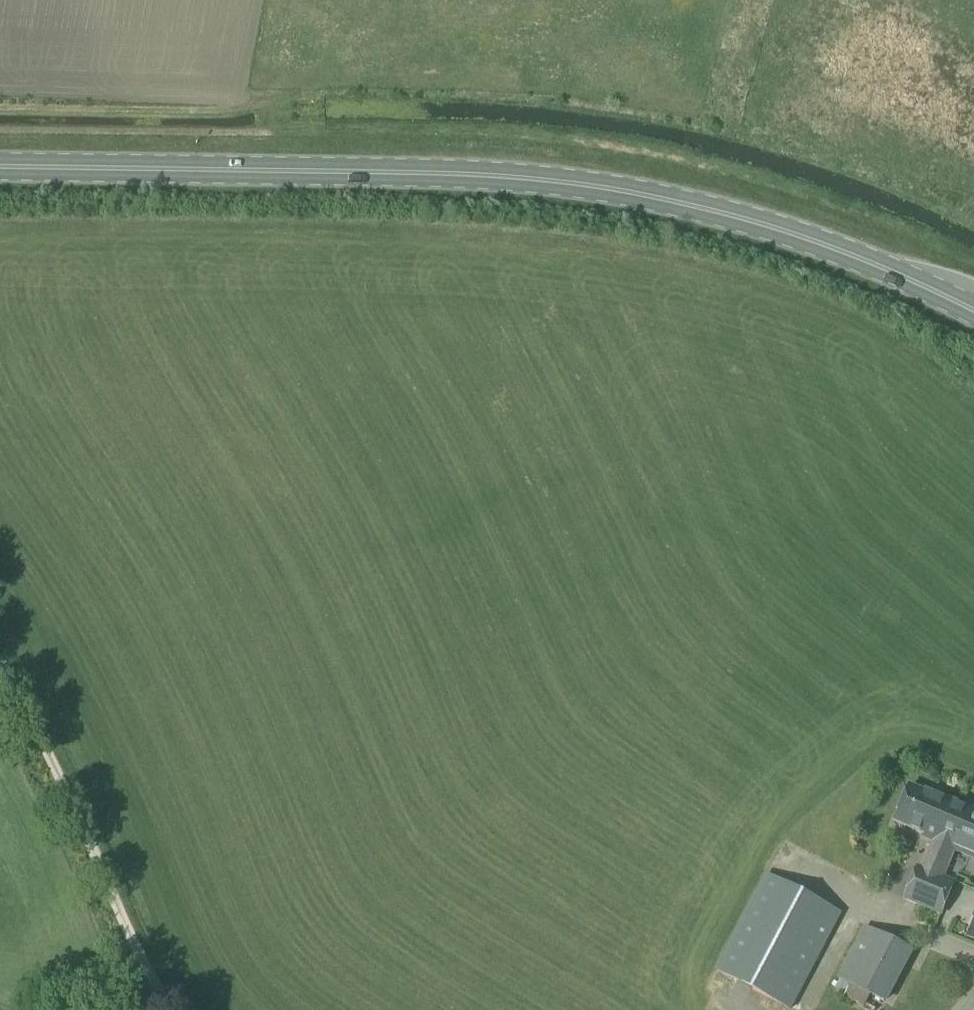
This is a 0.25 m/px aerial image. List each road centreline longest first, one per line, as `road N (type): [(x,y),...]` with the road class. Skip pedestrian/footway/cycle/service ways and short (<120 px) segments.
road 1 (primary): [(973,311),(795,236),(680,202),(575,185),(0,167)]
road 2 (track): [(0,670),(170,1009)]

